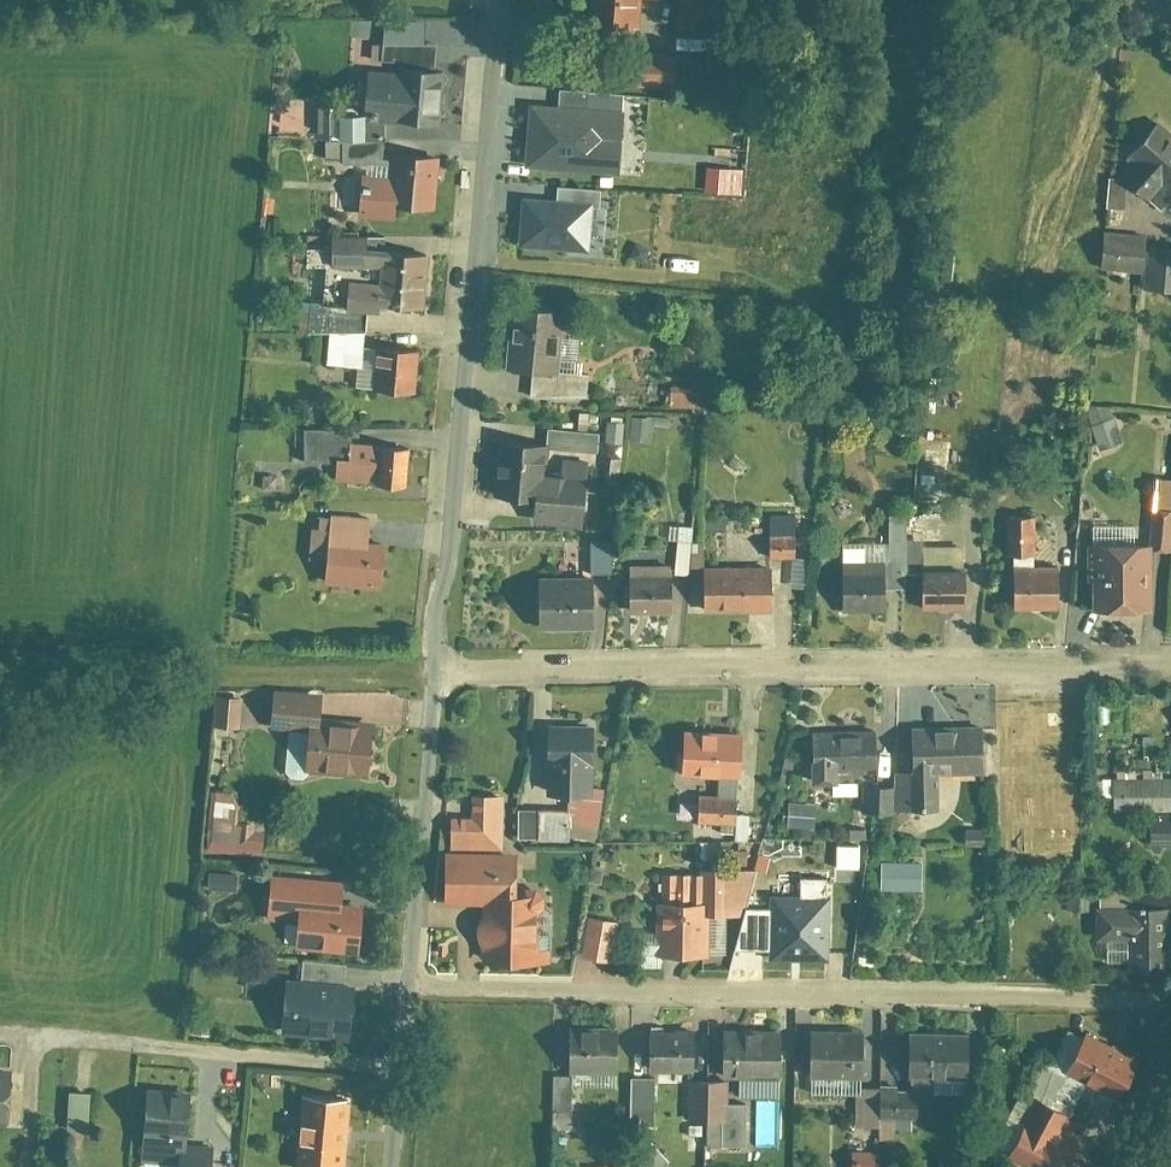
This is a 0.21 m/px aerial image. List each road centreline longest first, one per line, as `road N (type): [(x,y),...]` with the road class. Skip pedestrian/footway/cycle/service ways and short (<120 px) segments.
road 1 (residential): [(407,992),(1170,1005)]
road 2 (residential): [(1170,666),(569,668),(431,660)]
road 3 (residential): [(431,660),(495,23)]
road 4 (residential): [(0,17),(495,23)]
road 5 (residential): [(400,1054),(86,1016),(42,1023)]
road 6 (residential): [(407,992),(431,660)]

